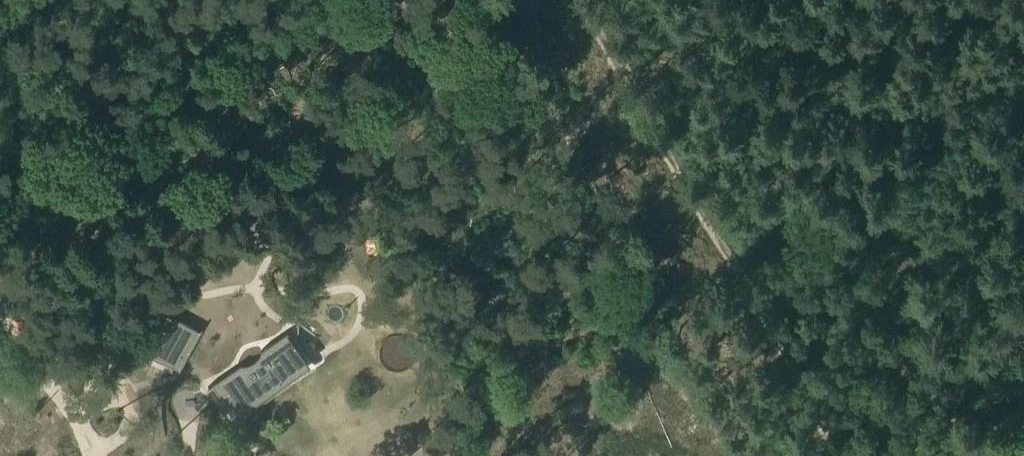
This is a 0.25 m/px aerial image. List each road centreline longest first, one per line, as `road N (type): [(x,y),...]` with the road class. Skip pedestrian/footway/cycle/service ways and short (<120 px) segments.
road 1 (track): [(838,455),(569,0)]
road 2 (track): [(332,0),(0,206)]

